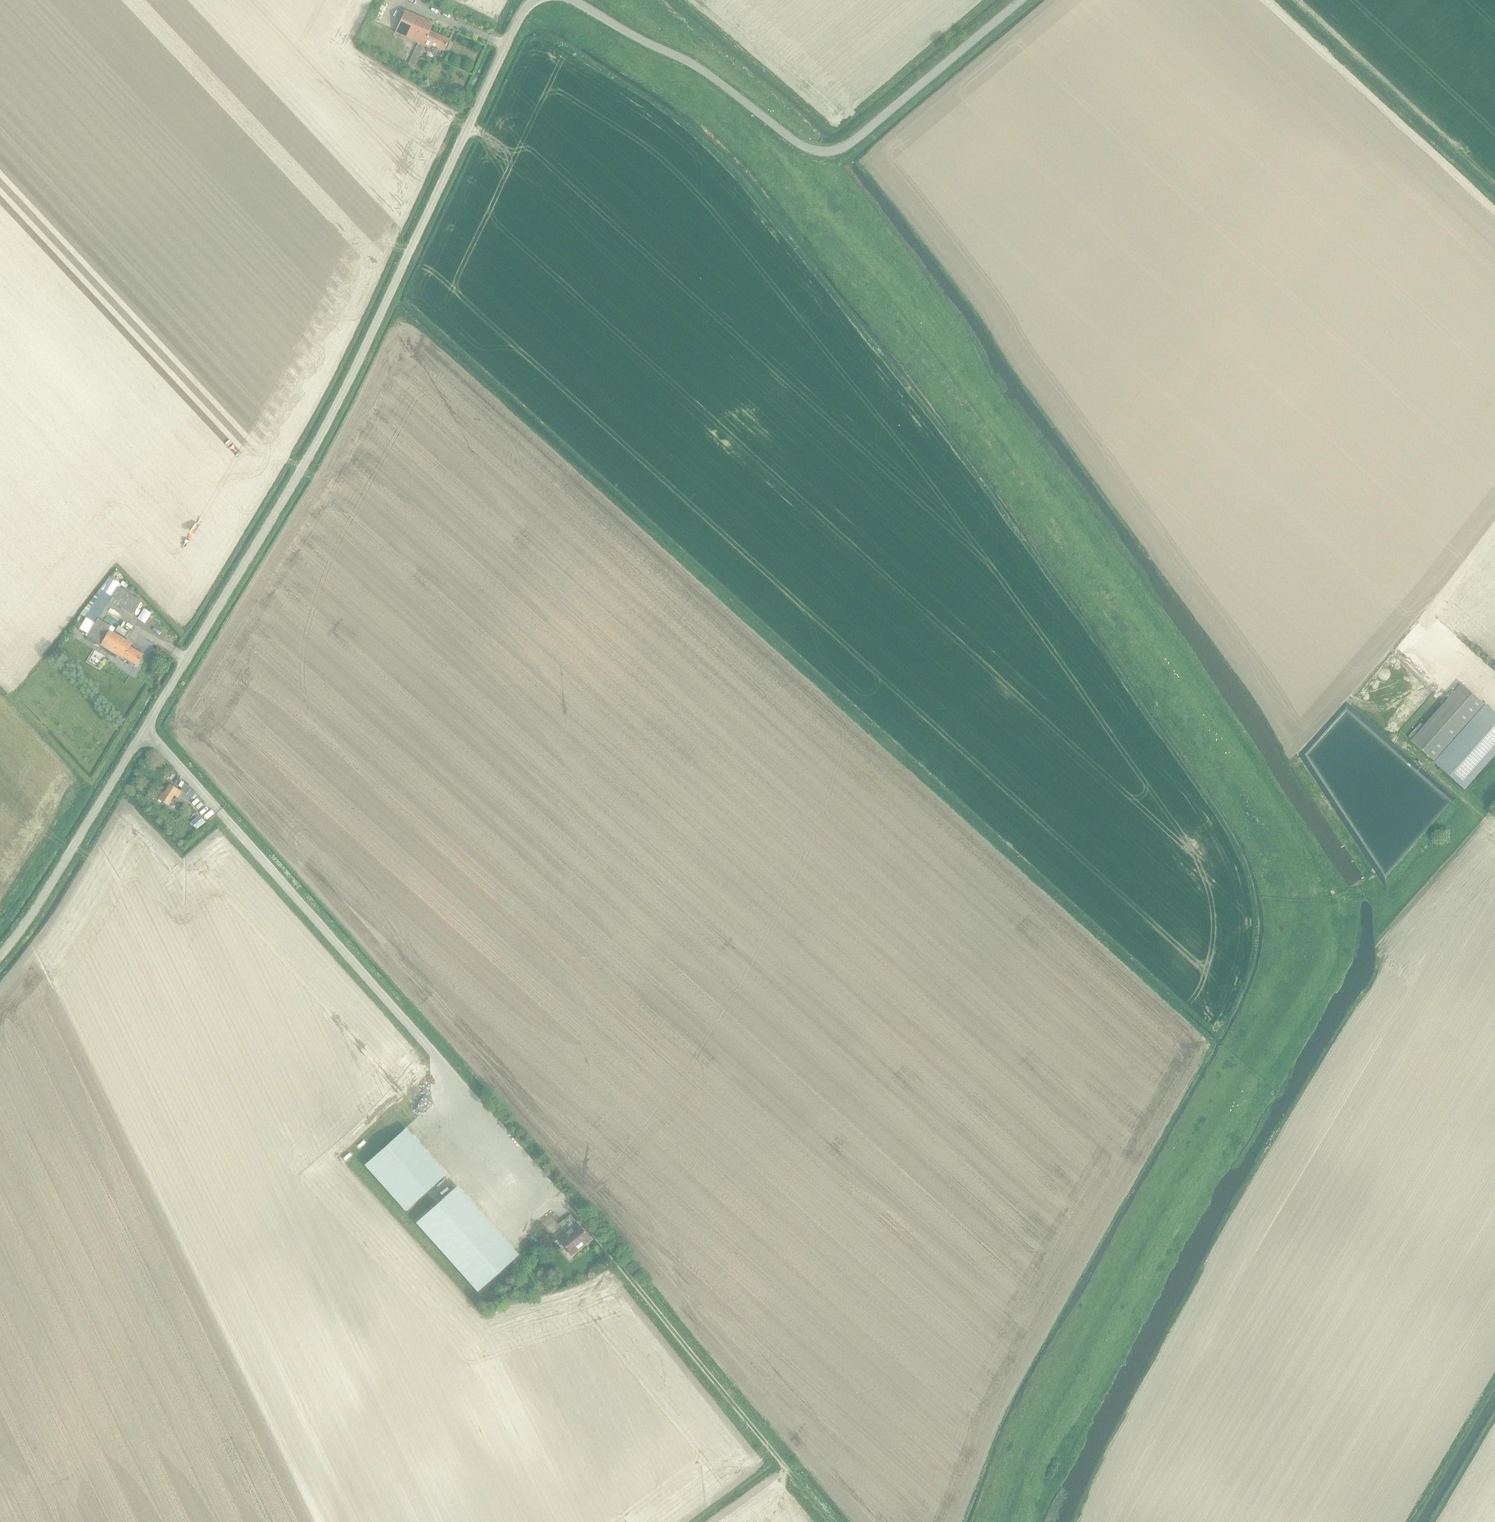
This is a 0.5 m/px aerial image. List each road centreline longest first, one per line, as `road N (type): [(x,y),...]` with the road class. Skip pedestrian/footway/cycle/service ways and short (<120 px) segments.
road 1 (unclassified): [(146,729),(343,394),(506,44),(535,0)]
road 2 (unclassified): [(564,1199),(146,729)]
road 3 (unclassified): [(574,0),(691,61),(800,145),(837,151),(1020,0)]
road 4 (track): [(830,1521),(564,1199)]
road 5 (unclassified): [(0,955),(146,729)]

